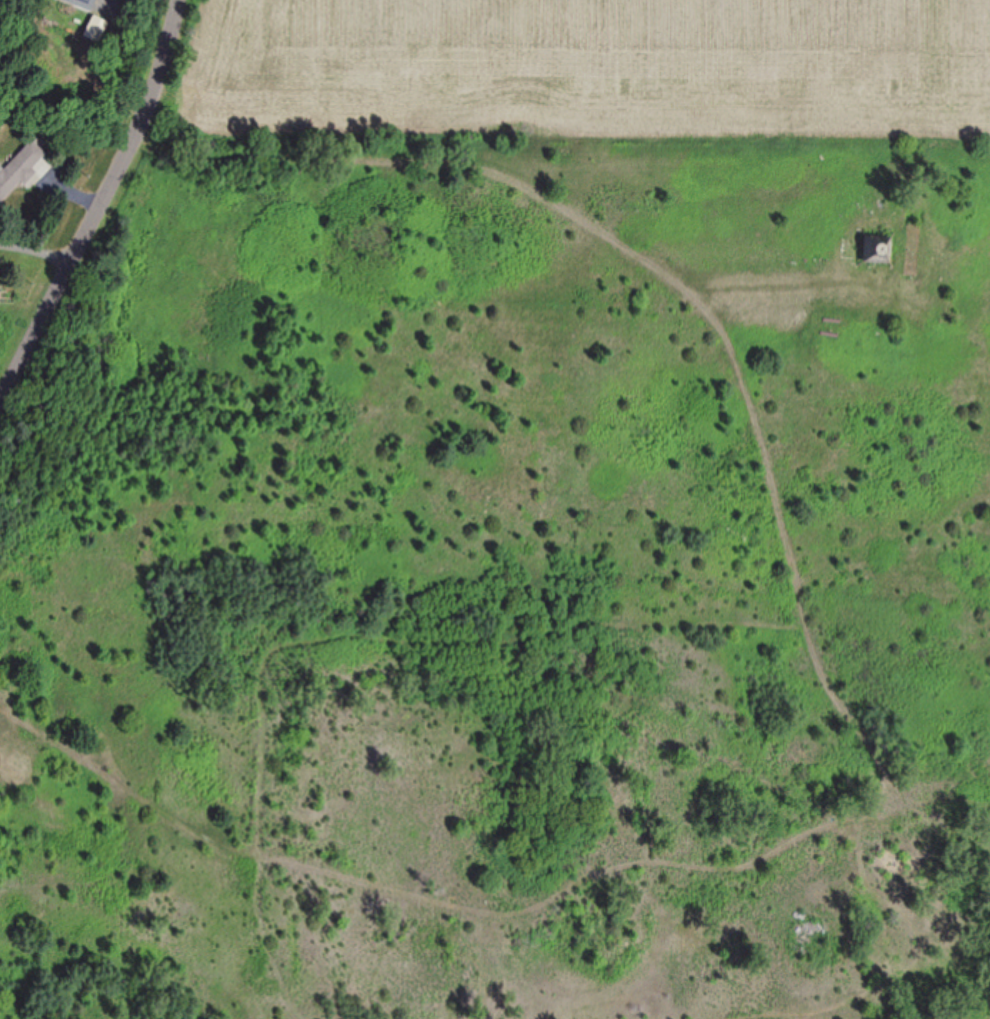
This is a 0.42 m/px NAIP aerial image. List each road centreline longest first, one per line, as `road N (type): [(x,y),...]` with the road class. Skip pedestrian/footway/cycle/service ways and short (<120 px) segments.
road 1 (residential): [(0,402),(152,96),(181,0)]

